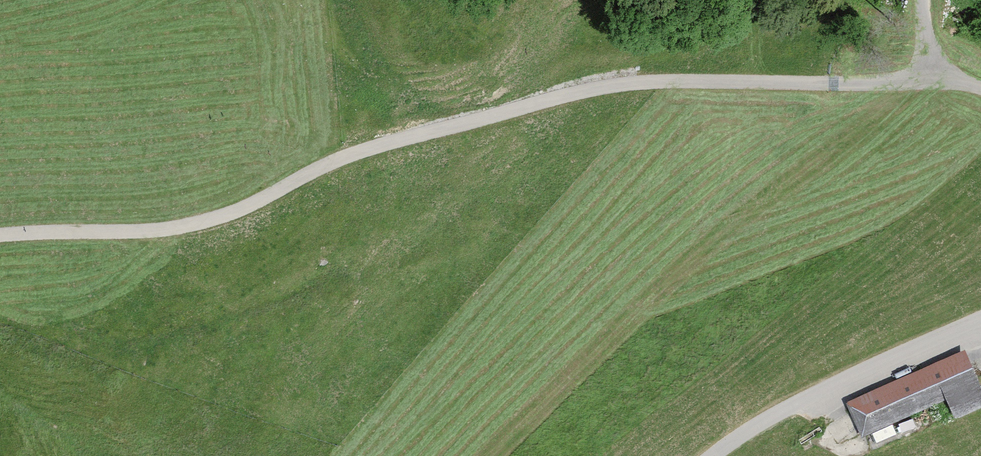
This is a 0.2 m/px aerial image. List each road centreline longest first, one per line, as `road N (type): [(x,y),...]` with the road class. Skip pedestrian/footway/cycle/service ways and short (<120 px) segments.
road 1 (track): [(0,238),(44,230),(189,234),(334,165),(592,92),(691,84),(707,163),(687,216),(430,455)]
road 2 (track): [(691,84),(980,84)]

